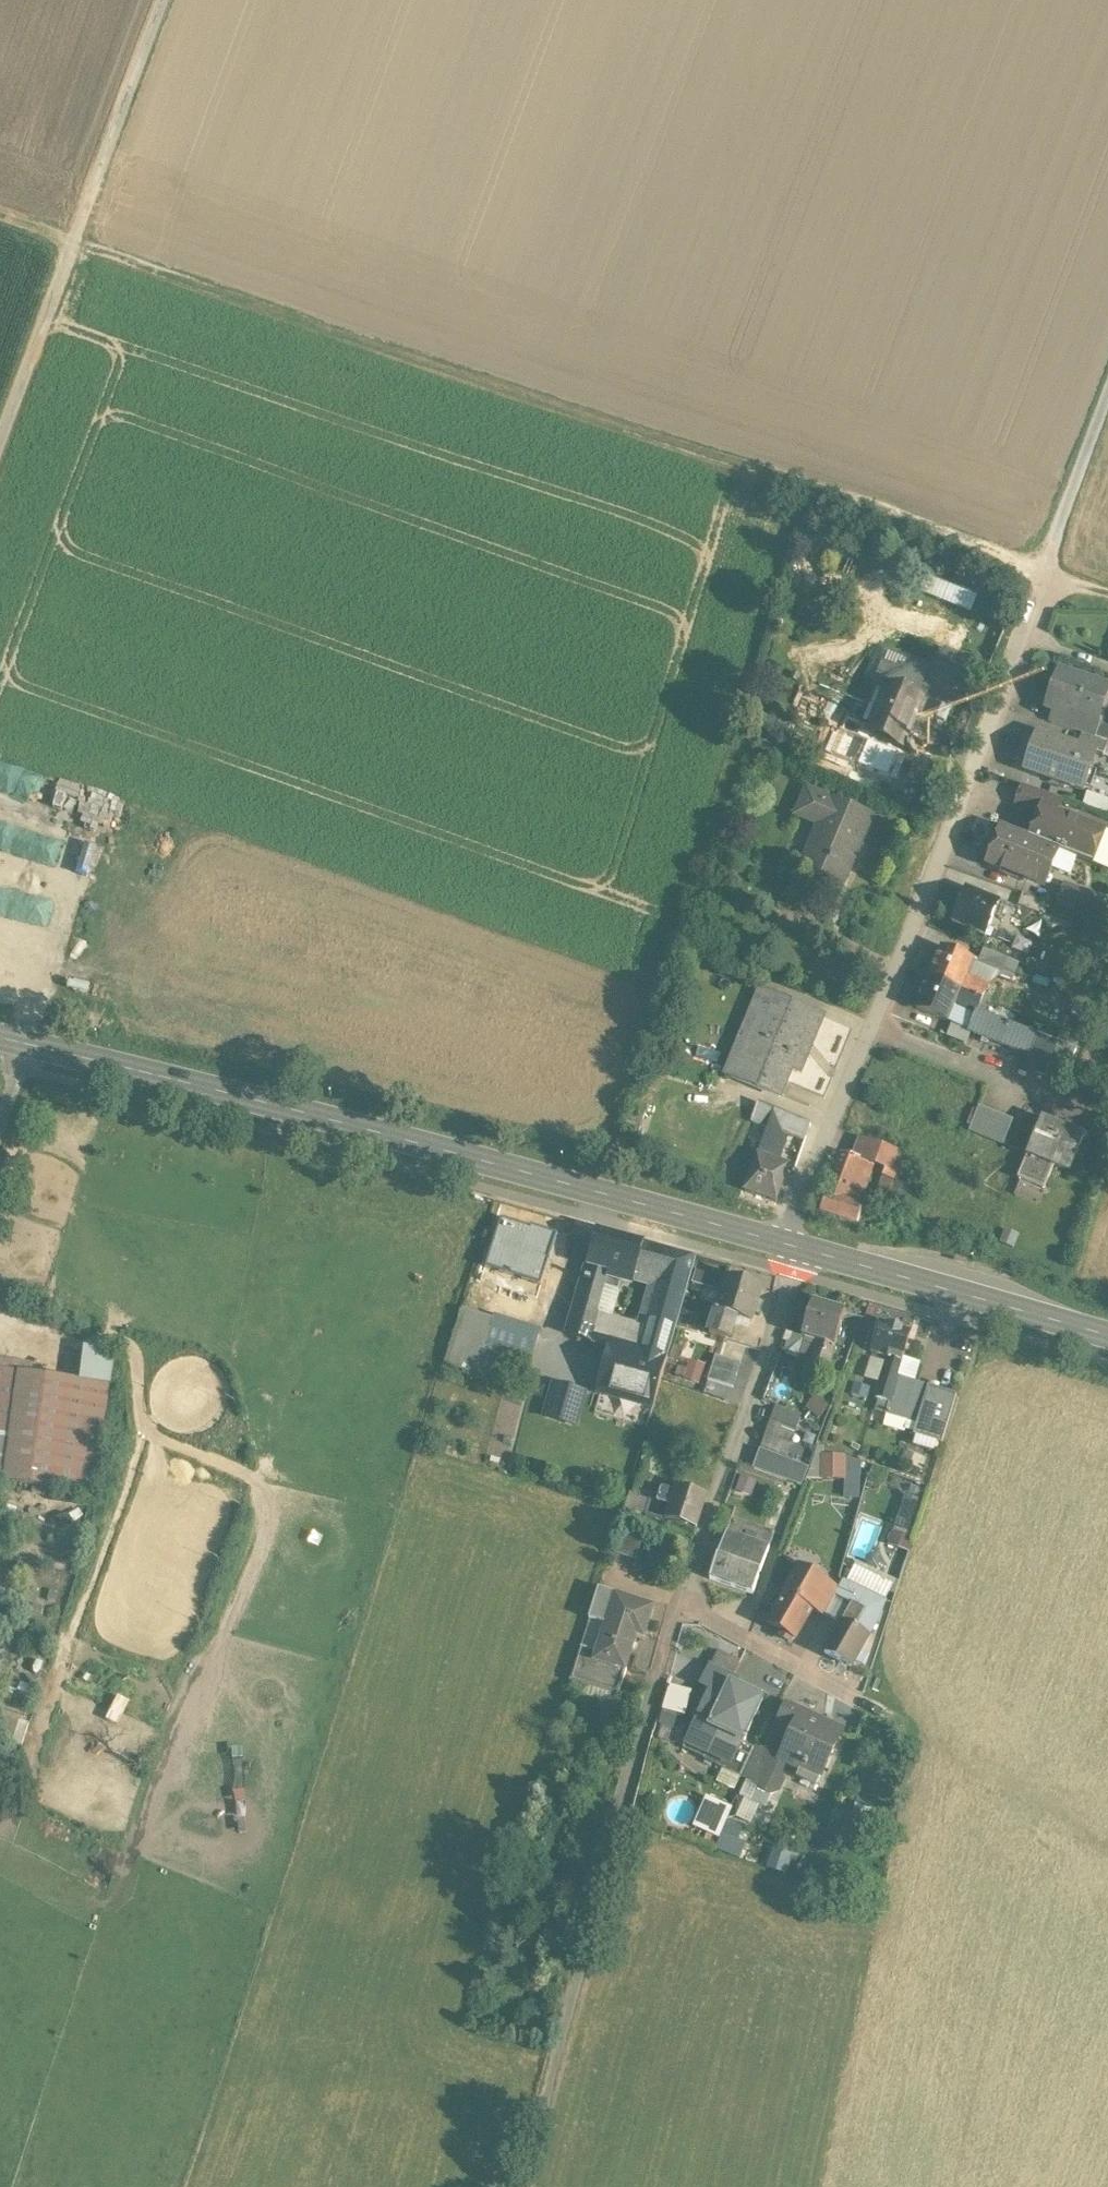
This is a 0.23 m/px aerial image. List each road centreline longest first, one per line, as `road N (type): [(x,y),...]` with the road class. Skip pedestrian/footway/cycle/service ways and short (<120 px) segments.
road 1 (track): [(943,537),(0,217)]
road 2 (secondary): [(782,1244),(0,1040)]
road 3 (residential): [(873,1025),(1048,575)]
road 4 (track): [(0,449),(164,0)]
road 5 (residential): [(682,1603),(555,2057)]
road 6 (residential): [(682,1603),(803,1249)]
road 7 (secondary): [(1107,1338),(803,1249)]
road 8 (track): [(1107,1844),(983,1778),(861,1697)]
road 9 (residential): [(873,1025),(1096,1113)]
road 10 (residential): [(782,1244),(873,1025)]
road 11 (residential): [(861,1697),(682,1603)]
road 12 (track): [(943,537),(1107,596)]
road 13 (track): [(555,2057),(523,2186)]

